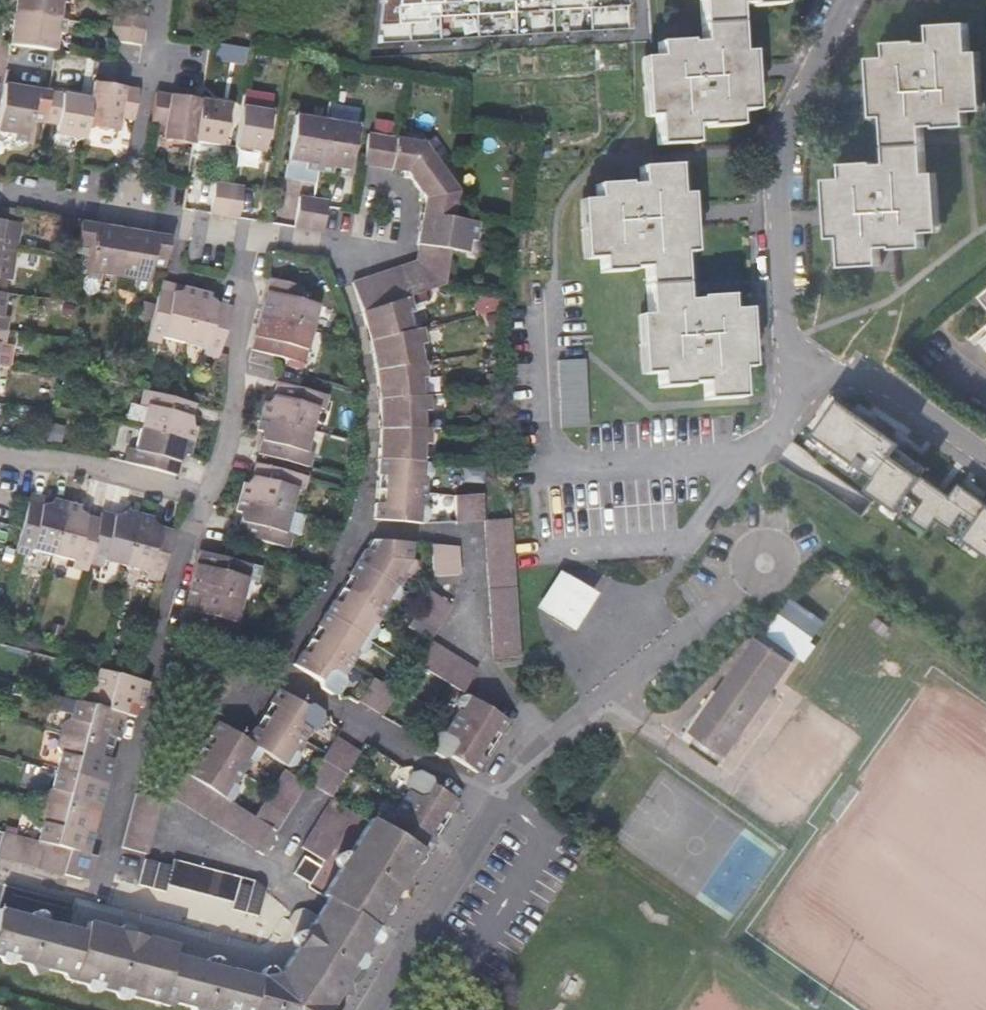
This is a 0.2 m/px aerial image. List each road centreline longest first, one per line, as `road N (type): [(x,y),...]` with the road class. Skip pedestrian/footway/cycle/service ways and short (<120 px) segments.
road 1 (residential): [(354,528),(366,488),(371,404),(346,294),(331,257),(316,246),(247,235)]
road 2 (residential): [(785,346),(778,151),(849,0)]
road 3 (residential): [(354,528),(465,534),(464,653),(543,747)]
road 4 (residential): [(777,561),(543,747)]
road 5 (residential): [(207,498),(227,452),(247,235)]
road 6 (residential): [(497,811),(272,670)]
road 7 (residential): [(247,235),(0,194)]
road 8 (residential): [(497,811),(368,1009)]
road 9 (residential): [(785,346),(830,376),(865,377),(985,459)]
road 10 (residential): [(92,897),(122,792),(165,722),(194,700)]
road 11 (residential): [(207,498),(0,456)]
road 12 (residential): [(195,675),(179,659),(166,622),(186,534),(207,498)]
road 13 (residential): [(272,670),(354,528)]

